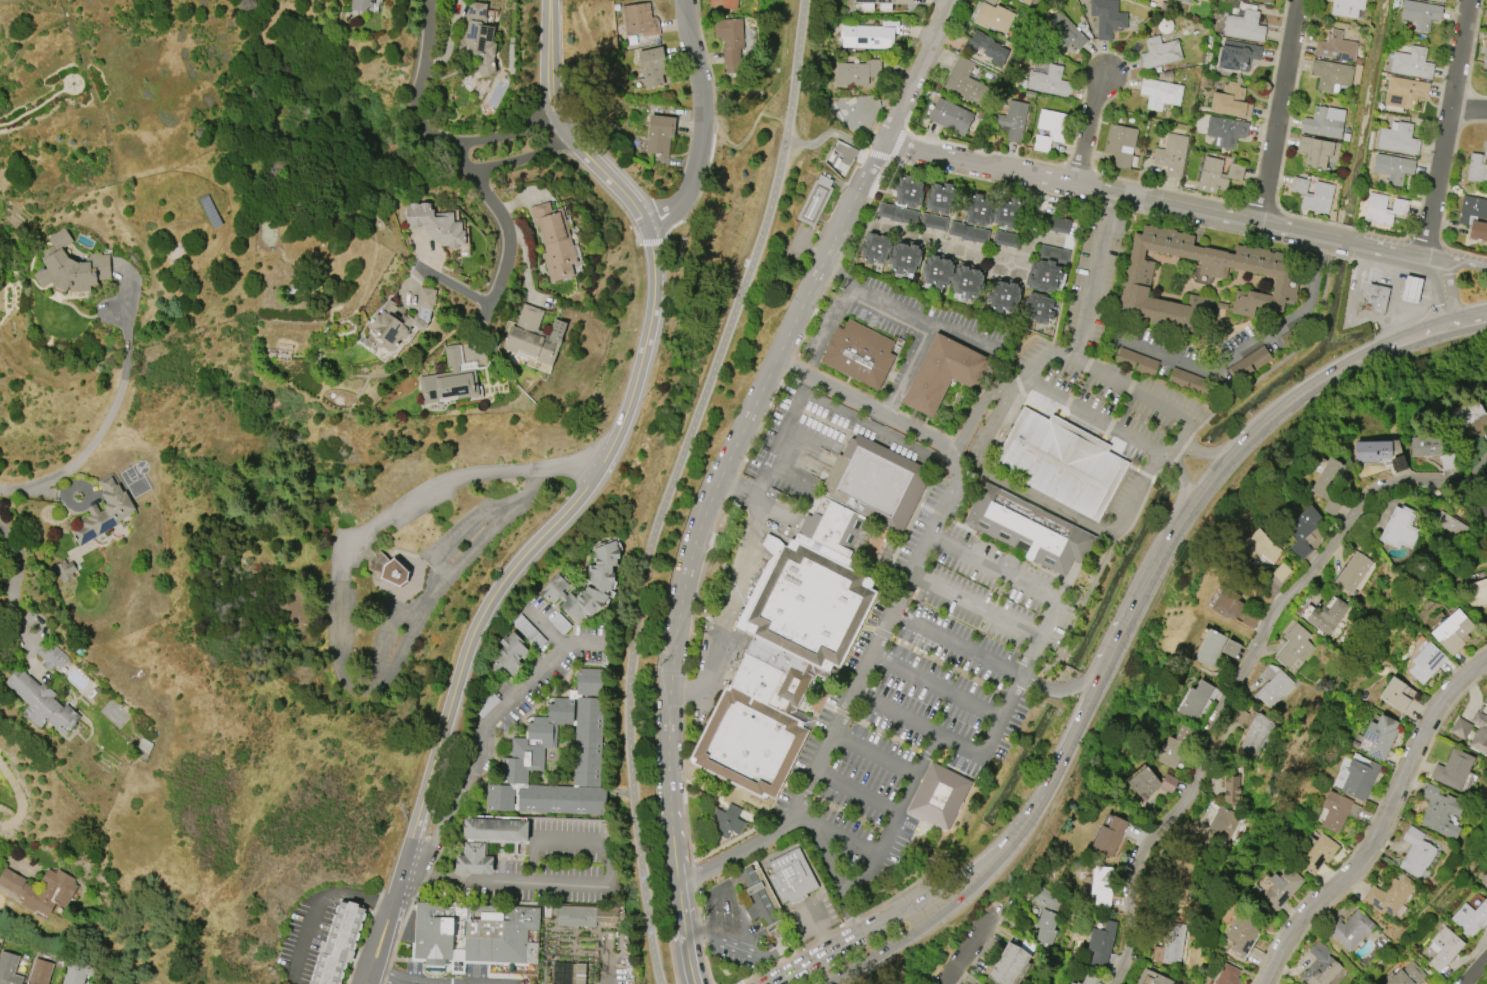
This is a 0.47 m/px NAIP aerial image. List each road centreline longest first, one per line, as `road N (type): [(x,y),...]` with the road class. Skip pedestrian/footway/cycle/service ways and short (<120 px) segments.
road 1 (secondary): [(398,894),(482,630),(599,485),(623,440),(656,336),(656,242),(638,204),(563,112),(554,0)]
road 2 (residential): [(880,140),(698,517),(672,615),(671,805),(696,983)]
road 3 (residential): [(1486,464),(1470,476),(1369,496),(1344,535),(1277,603),(1206,736),(1200,782),(1138,855),(1130,887),(1133,951),(1116,983)]
road 4 (residential): [(1431,257),(880,140)]
road 5 (residential): [(1486,660),(1441,706),(1371,847),(1347,881),(1288,931),(1264,983)]
road 6 (residential): [(573,128),(462,157),(416,122),(429,0)]
road 7 (secondary): [(937,904),(984,869),(1031,815),(1102,673)]
road 8 (residential): [(1475,0),(1431,257)]
road 9 (residential): [(649,228),(682,198),(699,157),(704,116),(686,0)]
road 10 (residential): [(1258,220),(1302,0)]
road 11 (secondary): [(1102,673),(1185,514)]
road 12 (residential): [(462,157),(509,236),(484,316)]
road 13 (secondary): [(1297,396),(1383,349),(1450,325)]
road 14 (residential): [(949,0),(880,140)]
road 15 (secondary): [(835,983),(908,935),(937,904)]

